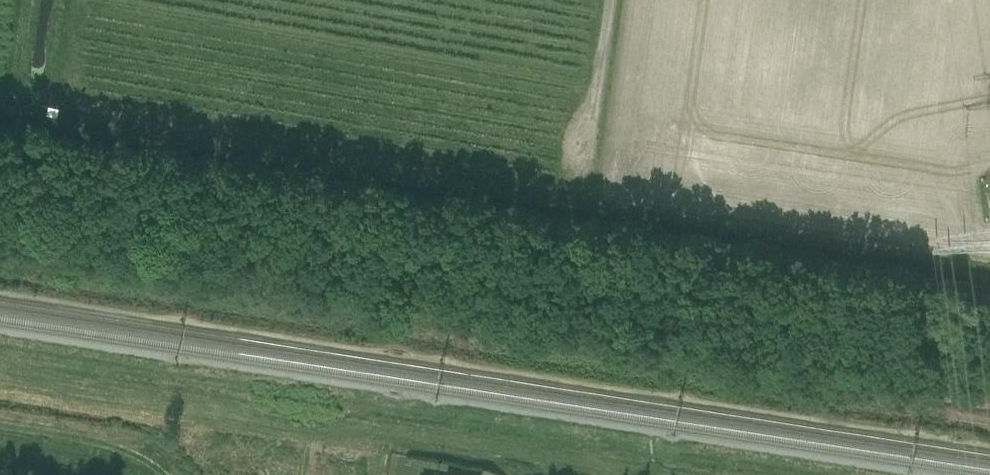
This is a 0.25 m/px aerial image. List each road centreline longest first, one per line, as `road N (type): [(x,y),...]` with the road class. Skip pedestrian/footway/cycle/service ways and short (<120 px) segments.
road 1 (track): [(0,422),(104,439),(159,460),(169,474)]
road 2 (track): [(609,0),(585,159)]

